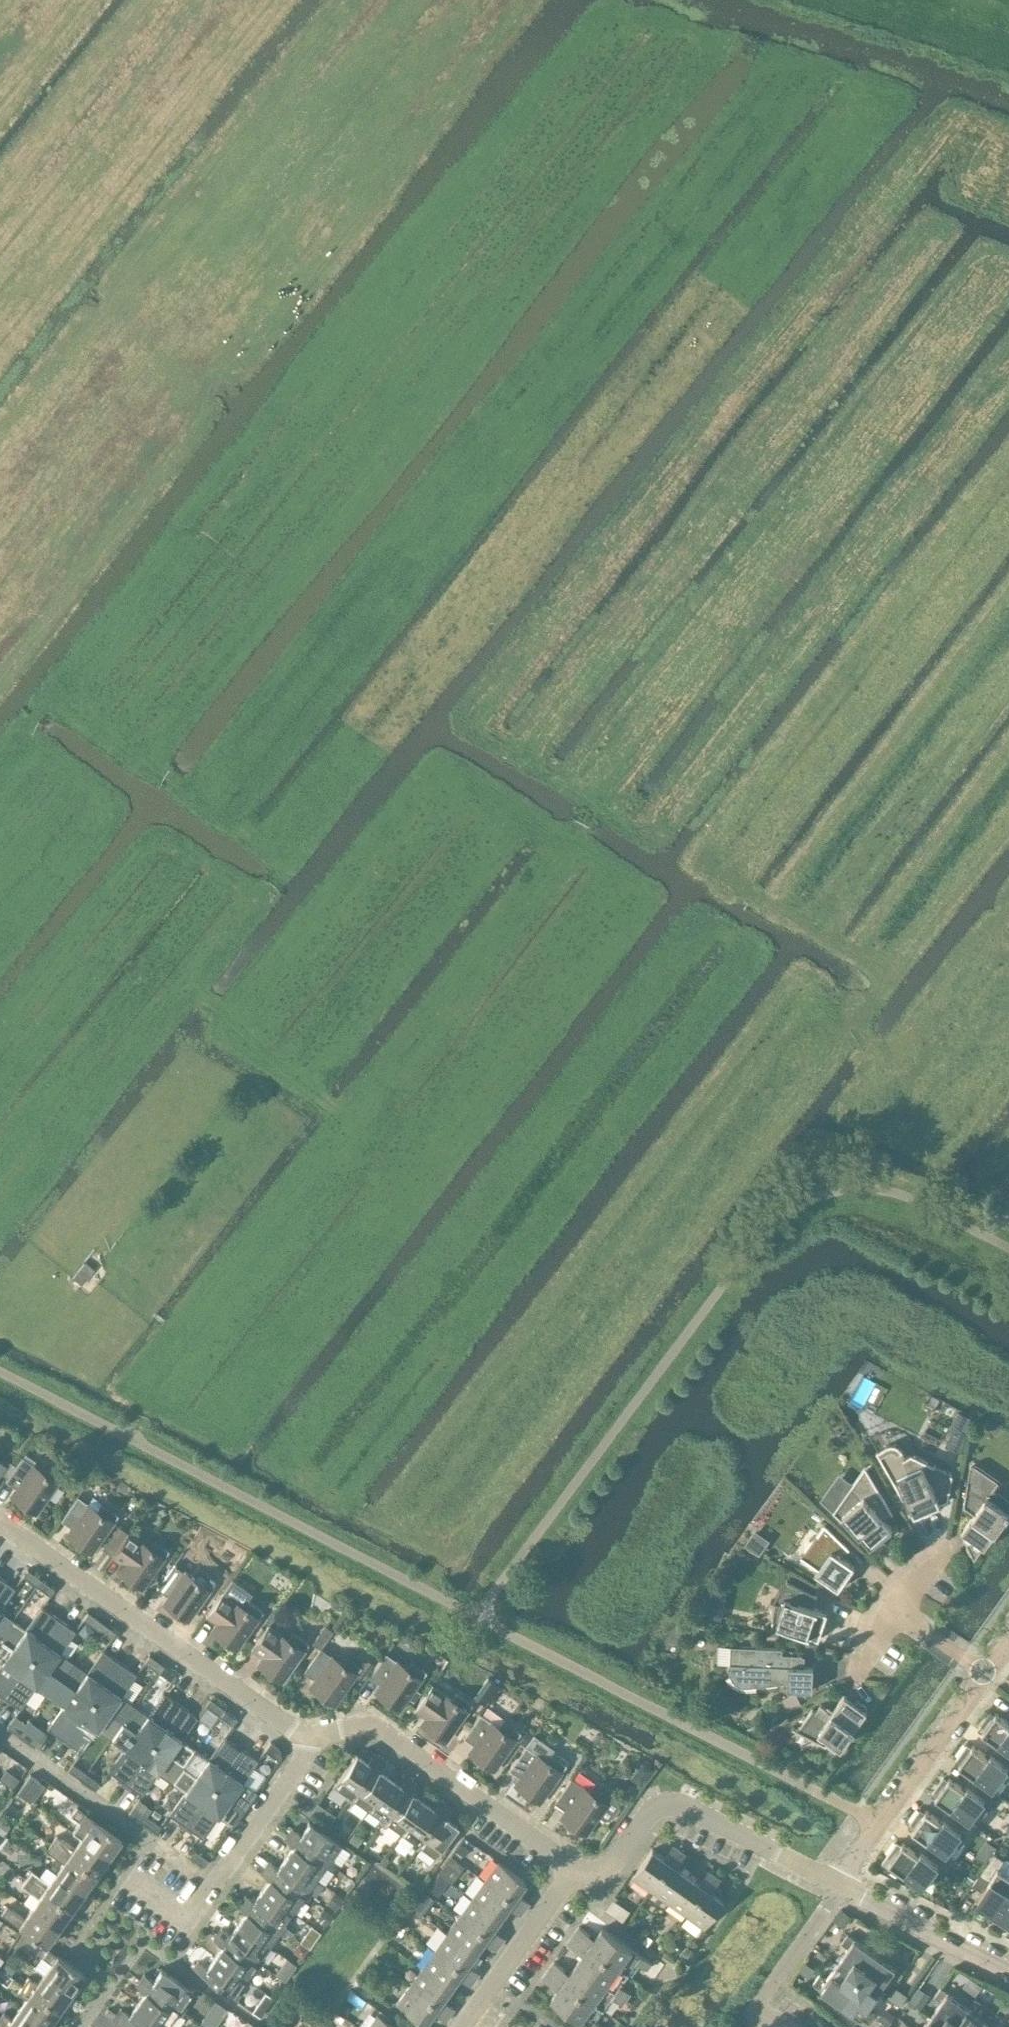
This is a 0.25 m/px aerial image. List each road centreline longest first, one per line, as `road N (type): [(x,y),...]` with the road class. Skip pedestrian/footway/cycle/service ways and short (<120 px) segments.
road 1 (track): [(0,758),(56,696),(286,867),(191,995),(354,1122),(130,1439)]
road 2 (residential): [(310,1742),(0,1522)]
road 3 (residential): [(839,1883),(669,1803),(605,1871),(573,1870)]
road 4 (residential): [(573,1870),(370,1724),(310,1742)]
road 5 (residential): [(839,1883),(988,1673)]
road 6 (residential): [(209,1884),(0,1742)]
road 7 (residential): [(461,2026),(573,1870)]
road 8 (residential): [(1008,1973),(839,1883)]
road 9 (residential): [(779,2026),(753,2008),(839,1883)]
road 10 (residential): [(310,1742),(209,1884)]
road 11 (residential): [(988,1673),(878,1595)]

